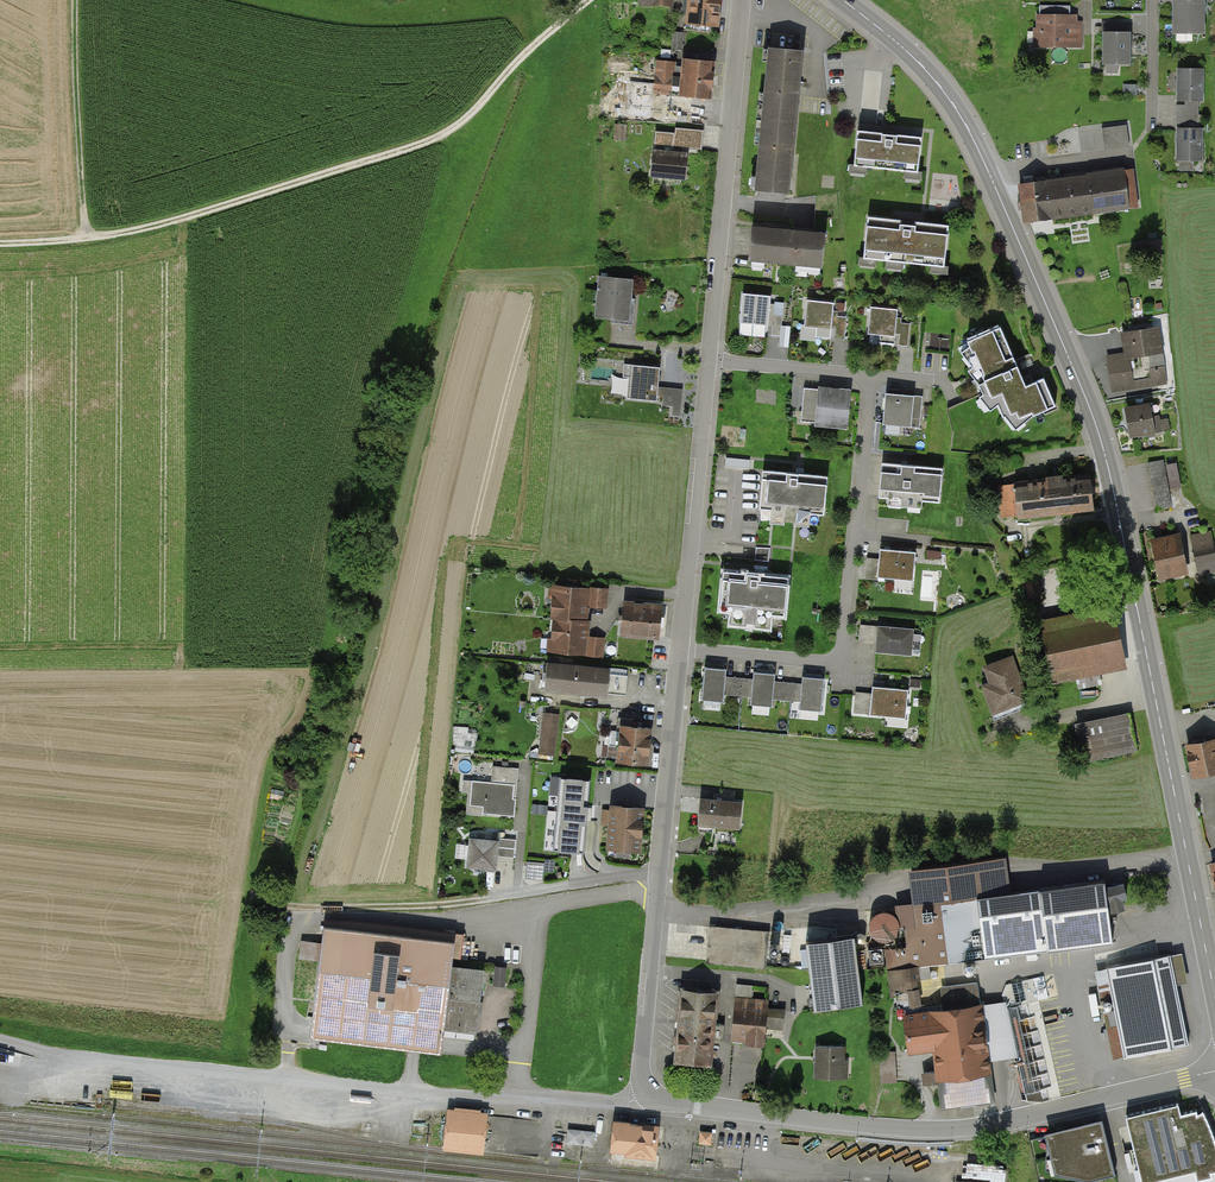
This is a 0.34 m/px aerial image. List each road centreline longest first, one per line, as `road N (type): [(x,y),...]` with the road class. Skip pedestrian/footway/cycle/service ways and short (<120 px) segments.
road 1 (secondary): [(1214,995),(1099,433),(968,129),(917,59),(843,0)]
road 2 (residential): [(1214,1071),(983,1127),(933,1130),(777,1116),(647,1092),(641,1065),(680,649)]
road 3 (track): [(88,237),(166,223),(436,138),(591,0)]
road 4 (residential): [(872,375),(841,664),(680,649)]
road 5 (residential): [(709,360),(742,0)]
road 6 (residential): [(680,649),(709,360)]
road 7 (track): [(75,0),(88,237)]
road 8 (track): [(517,894),(438,905),(289,905)]
road 9 (residential): [(709,360),(872,375)]
road 10 (residential): [(1153,0),(1152,127)]

